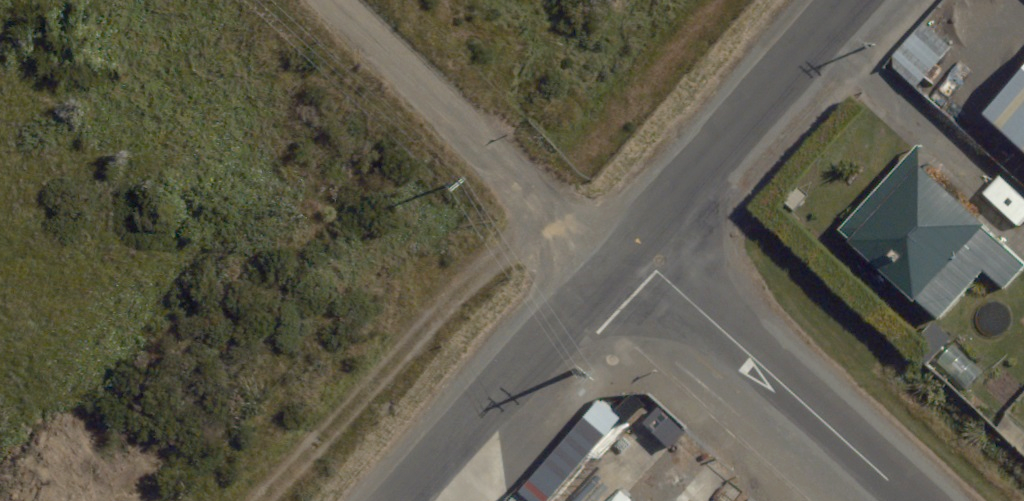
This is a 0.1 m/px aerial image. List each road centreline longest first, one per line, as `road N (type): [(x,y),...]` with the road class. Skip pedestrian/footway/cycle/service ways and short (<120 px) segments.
road 1 (residential): [(330,0),(558,215),(630,248)]
road 2 (residential): [(630,248),(911,500)]
road 3 (residential): [(408,500),(630,248)]
road 4 (residential): [(630,248),(856,0)]

